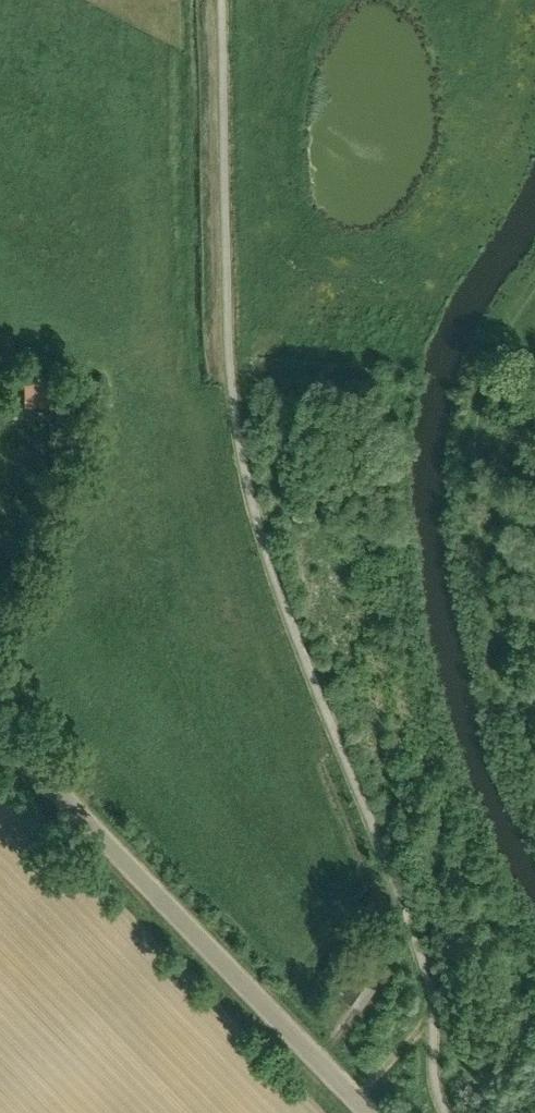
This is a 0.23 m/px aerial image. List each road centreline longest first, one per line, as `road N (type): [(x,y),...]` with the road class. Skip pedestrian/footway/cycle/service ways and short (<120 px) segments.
road 1 (unclassified): [(373,1112),(0,726)]

